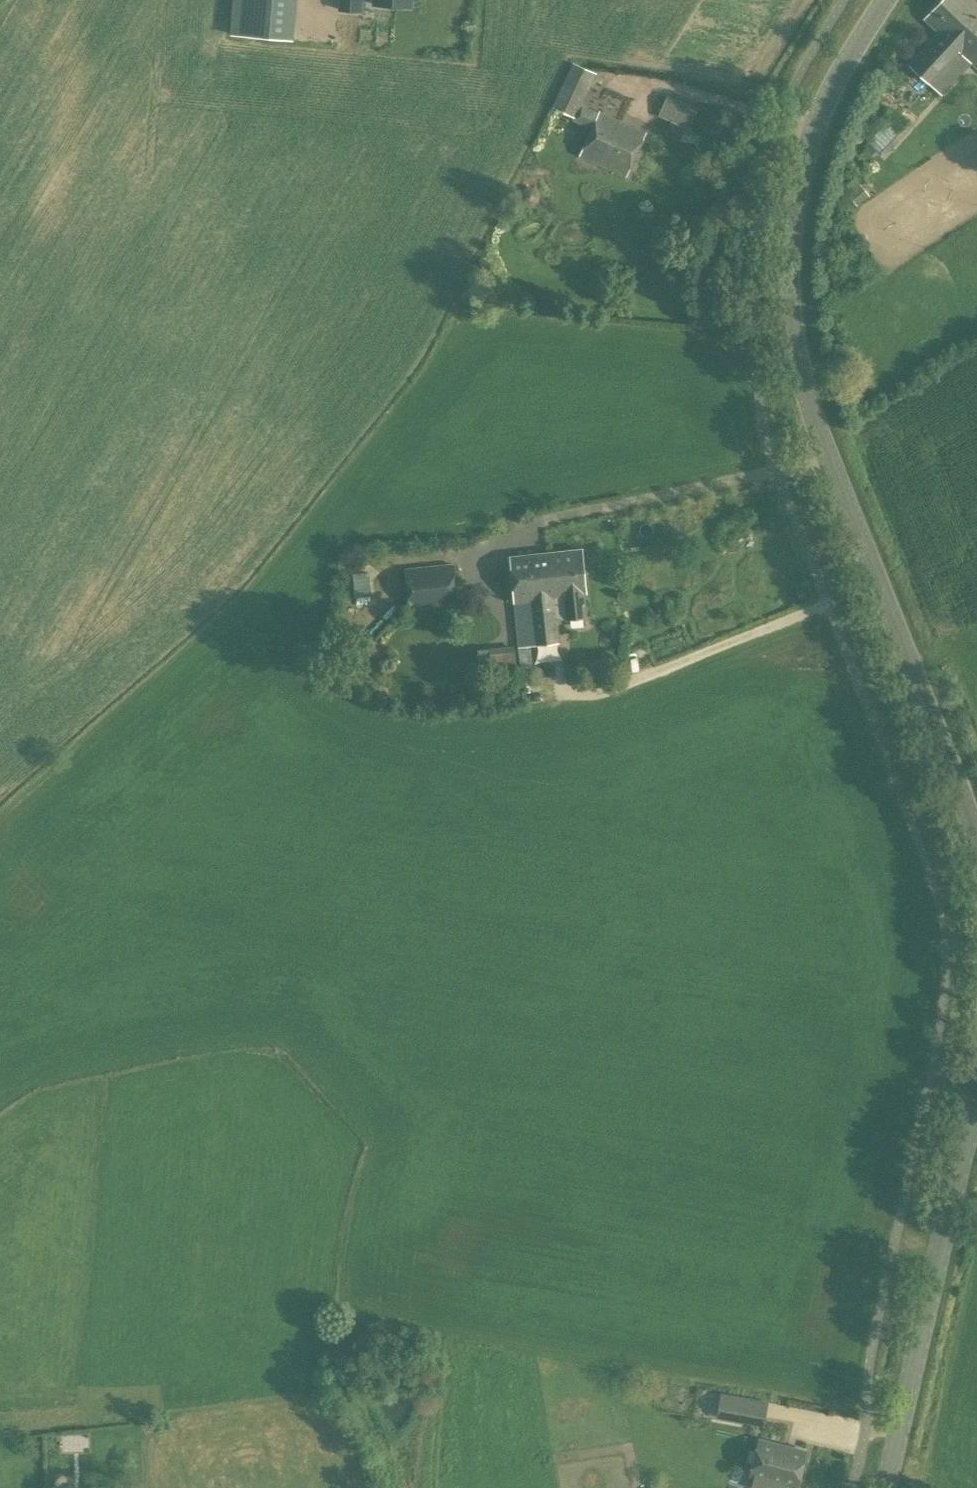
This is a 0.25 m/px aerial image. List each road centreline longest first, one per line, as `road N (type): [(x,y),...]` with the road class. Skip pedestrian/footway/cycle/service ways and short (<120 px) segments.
road 1 (tertiary): [(976,833),(815,422),(791,331),(788,242),(805,158),(839,73),(886,0)]
road 2 (tertiary): [(884,1487),(976,1087)]

